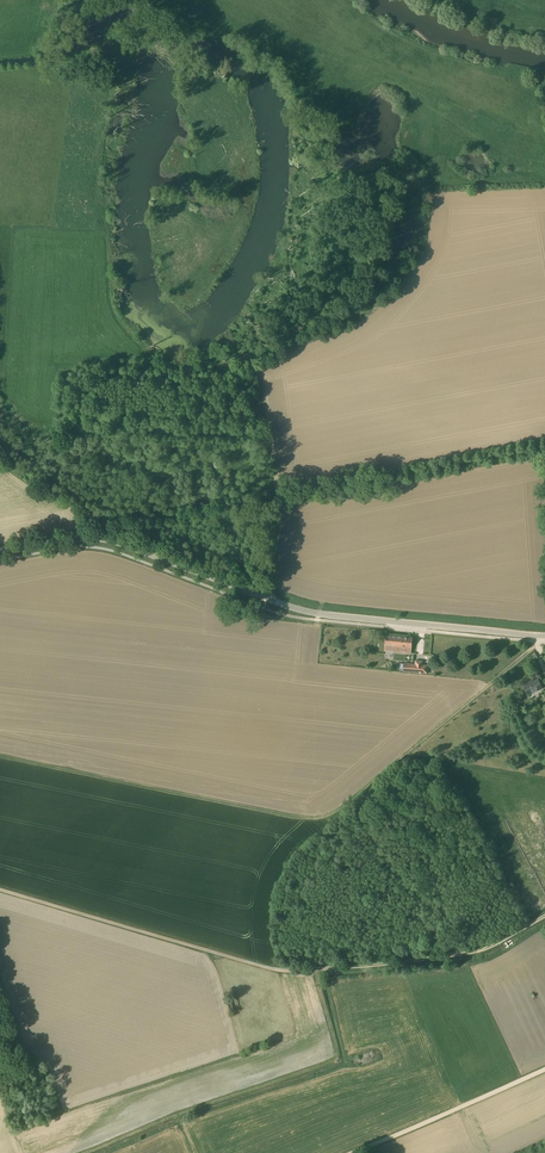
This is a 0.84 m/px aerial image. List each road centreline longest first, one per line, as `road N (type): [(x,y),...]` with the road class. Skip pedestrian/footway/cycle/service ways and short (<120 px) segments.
road 1 (track): [(537,635),(529,651),(326,816),(301,818),(0,756)]
road 2 (track): [(544,917),(481,950),(280,974),(0,889)]
road 3 (track): [(223,581),(270,569),(274,557),(279,496),(259,373),(142,352),(111,311),(106,235)]
road 4 (tertiary): [(259,595),(353,618),(544,636)]
road 5 (tertiary): [(259,595),(97,538),(0,553)]
road 6 (track): [(544,447),(279,496)]
road 7 (track): [(544,1070),(353,1152)]

